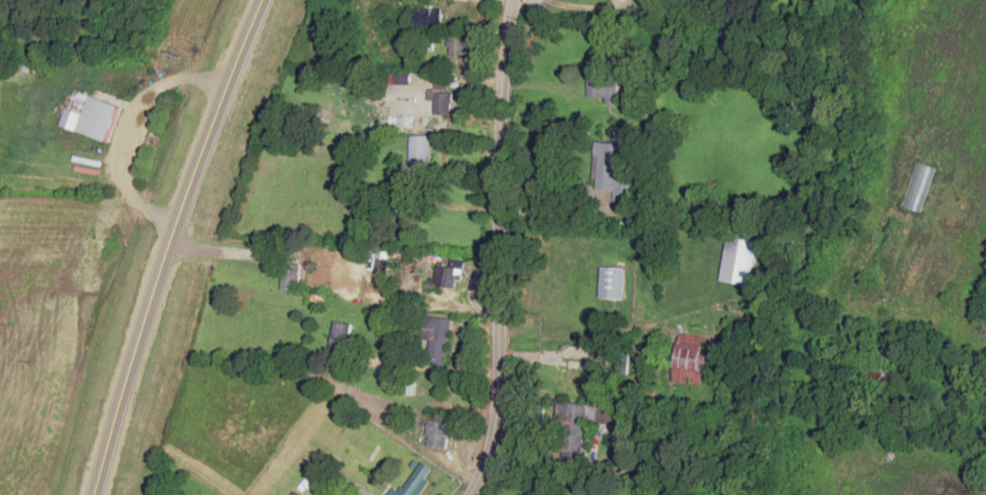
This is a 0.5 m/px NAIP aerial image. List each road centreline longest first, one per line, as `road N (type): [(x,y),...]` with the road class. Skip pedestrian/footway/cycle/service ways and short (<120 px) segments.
road 1 (residential): [(497,277),(583,287),(695,320),(783,329),(882,290),(985,5)]
road 2 (secondary): [(96,494),(146,313),(263,0)]
road 3 (residential): [(464,494),(497,390),(507,0)]

